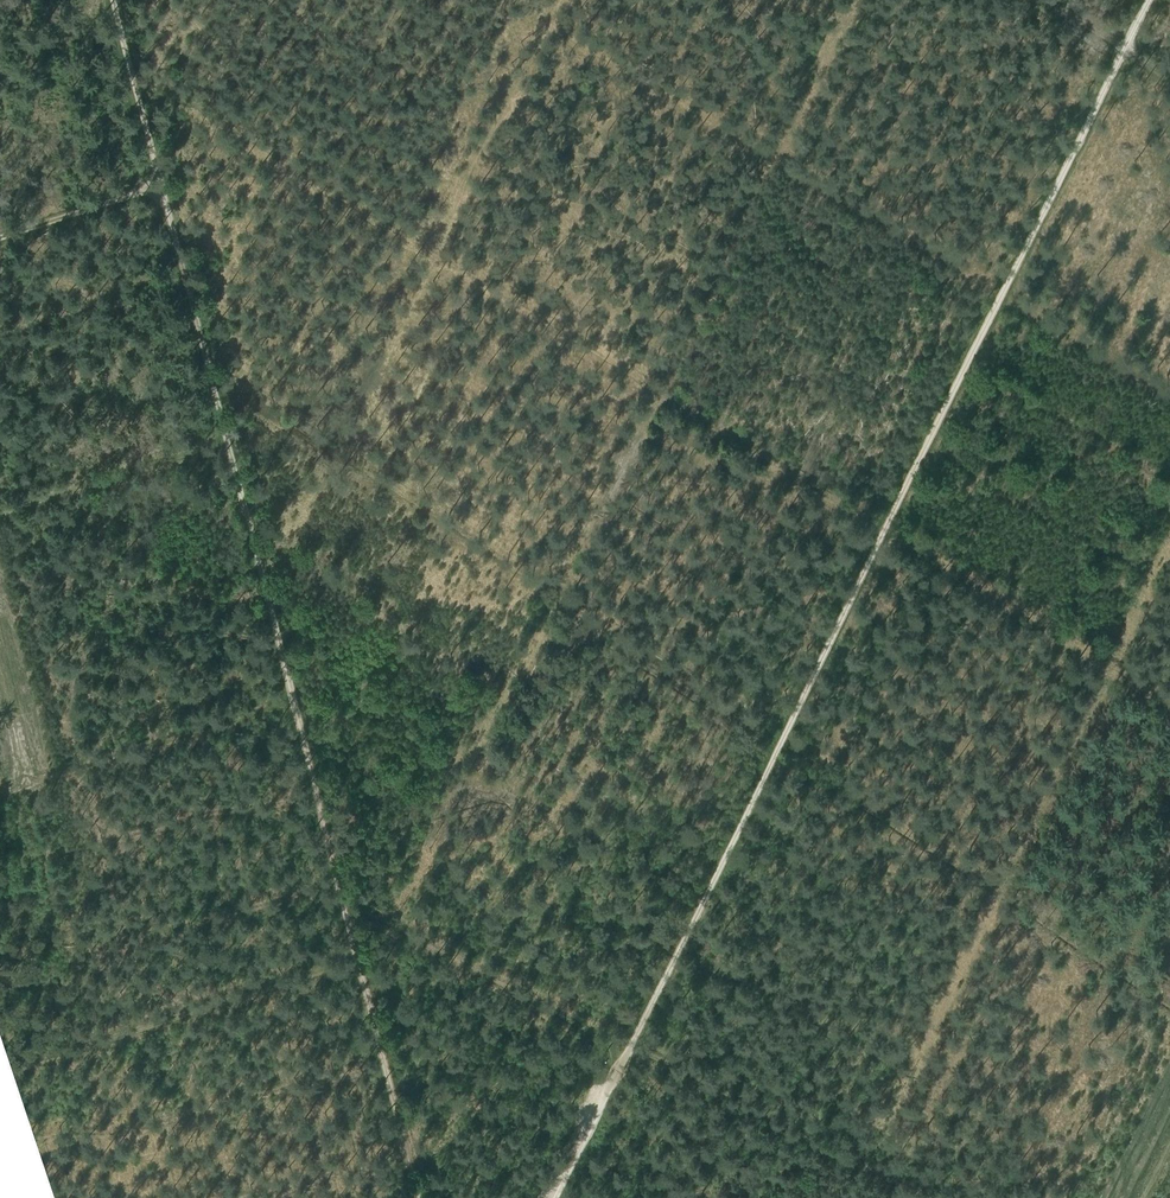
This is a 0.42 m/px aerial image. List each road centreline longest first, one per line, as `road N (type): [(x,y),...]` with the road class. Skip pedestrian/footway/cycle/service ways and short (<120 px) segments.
road 1 (track): [(628,1044),(1148,0)]
road 2 (track): [(419,1197),(228,442)]
road 3 (track): [(923,1197),(628,1044)]
road 4 (track): [(346,910),(628,1044)]
road 5 (track): [(228,442),(160,186)]
road 6 (track): [(160,186),(113,0)]
road 7 (track): [(551,1197),(628,1044)]
road 8 (track): [(160,186),(0,237)]
road 9 (track): [(1053,0),(1169,71)]

